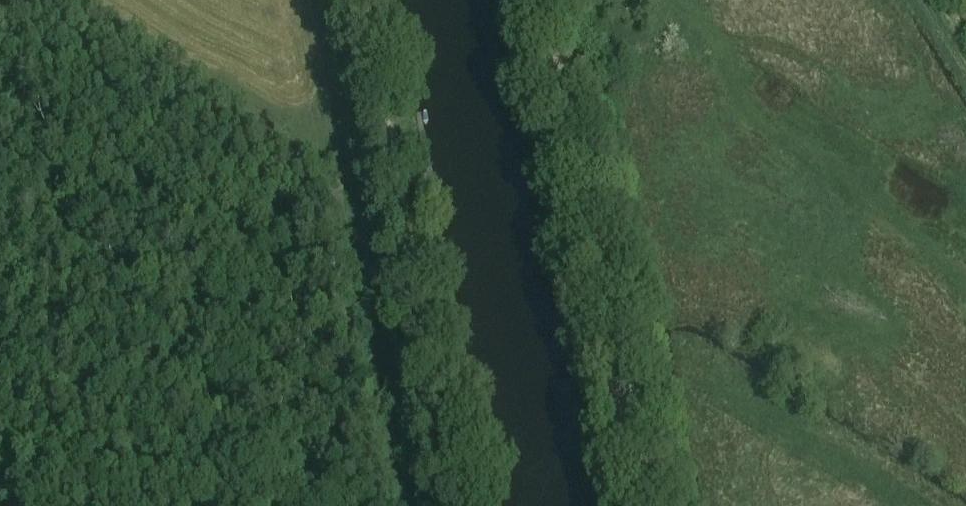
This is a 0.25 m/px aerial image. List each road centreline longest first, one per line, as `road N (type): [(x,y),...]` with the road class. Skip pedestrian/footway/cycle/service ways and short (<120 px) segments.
road 1 (track): [(361,0),(465,505)]
road 2 (track): [(545,0),(646,505)]

